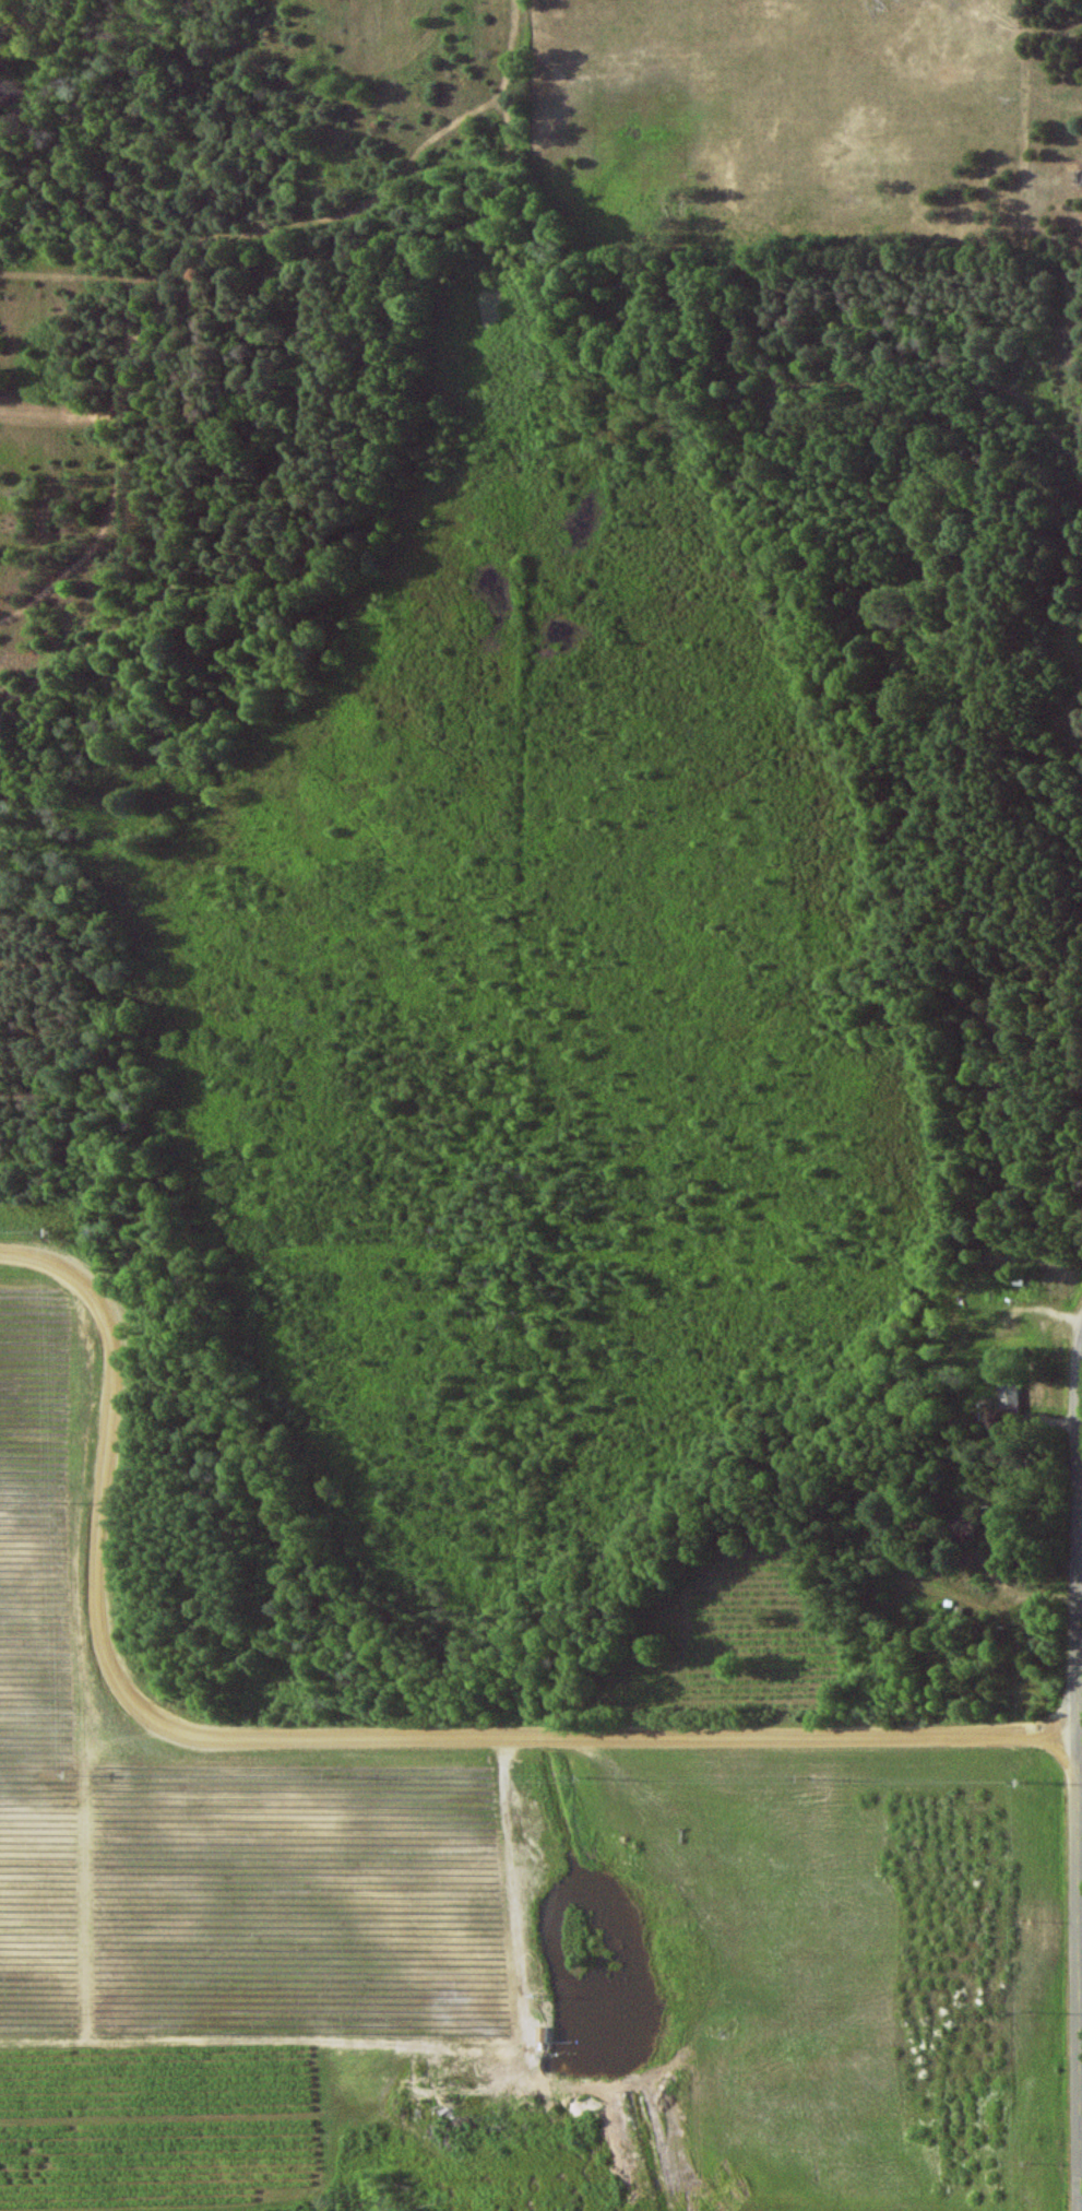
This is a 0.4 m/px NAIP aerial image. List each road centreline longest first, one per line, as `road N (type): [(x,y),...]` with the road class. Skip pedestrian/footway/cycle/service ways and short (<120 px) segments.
road 1 (residential): [(1081,1731),(203,1730),(167,1724),(136,1703),(99,1625),(116,1336),(109,1304),(92,1278),(56,1256),(0,1251)]
road 2 (residential): [(1081,2210),(1081,1402)]

